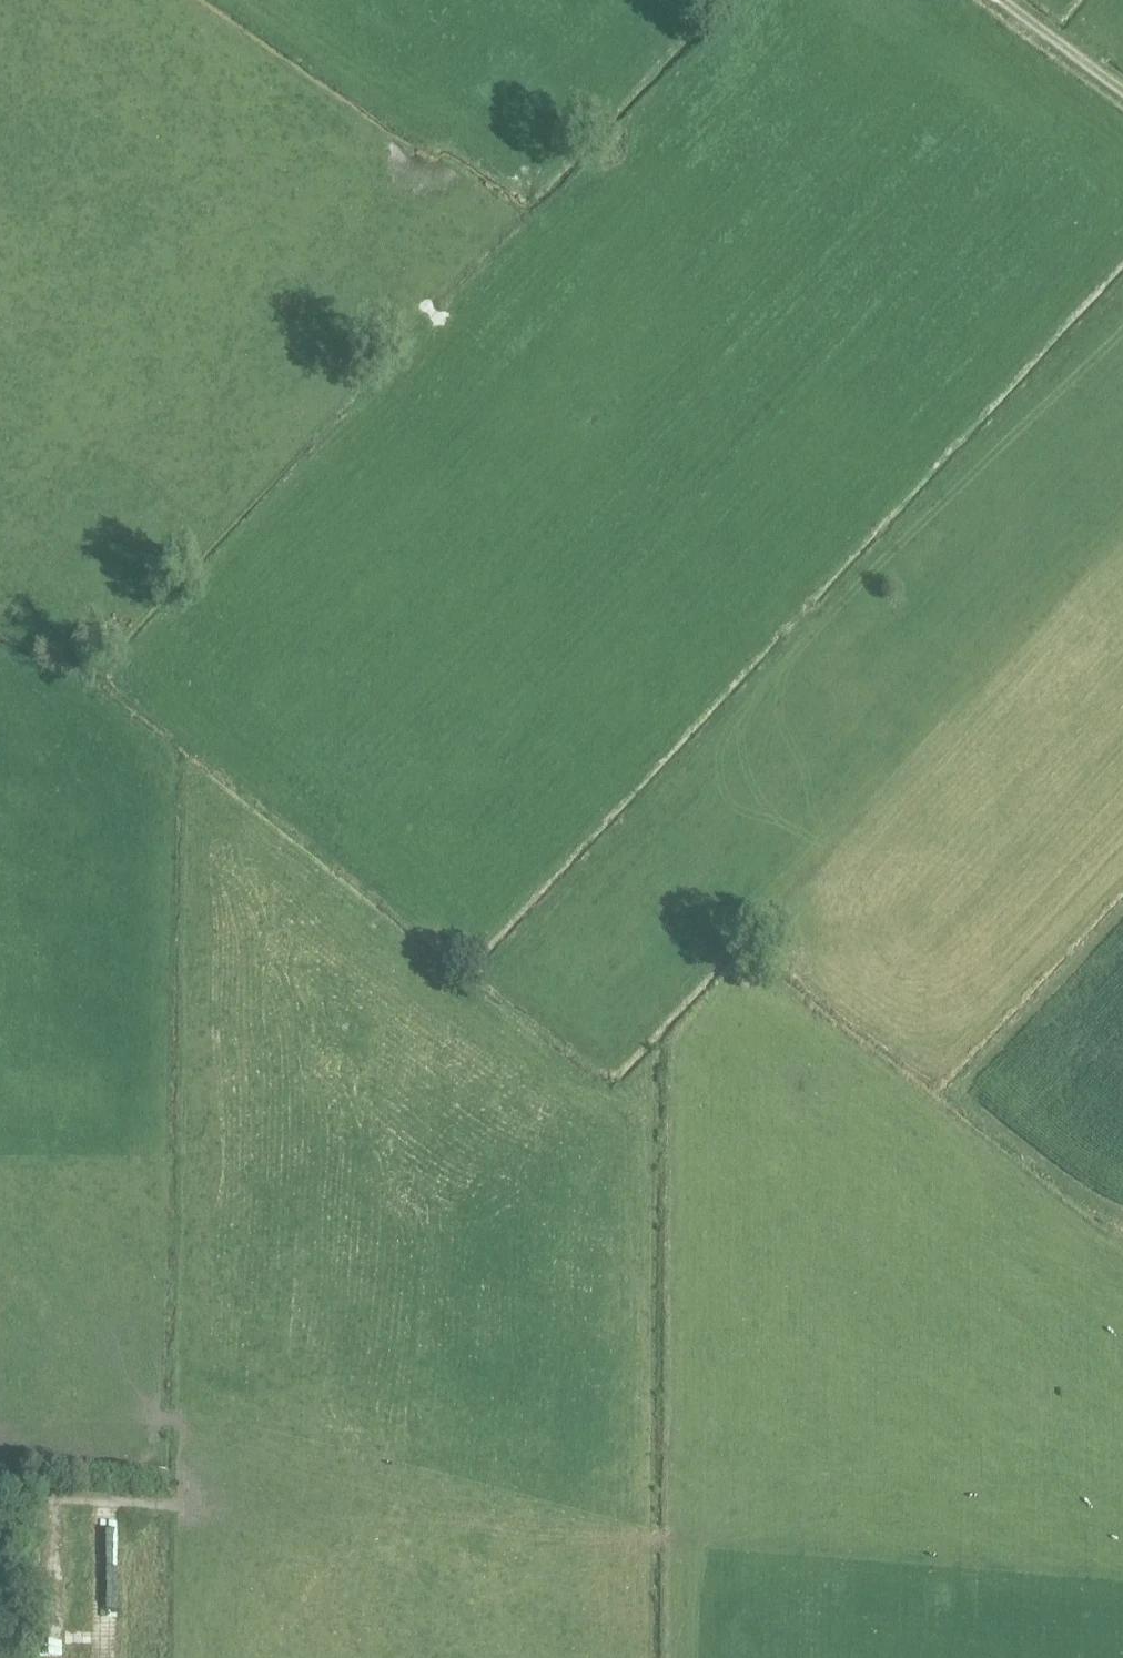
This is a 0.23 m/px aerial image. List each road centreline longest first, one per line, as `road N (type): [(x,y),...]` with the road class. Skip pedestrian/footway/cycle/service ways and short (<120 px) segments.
road 1 (track): [(1000,0),(1122,91)]

